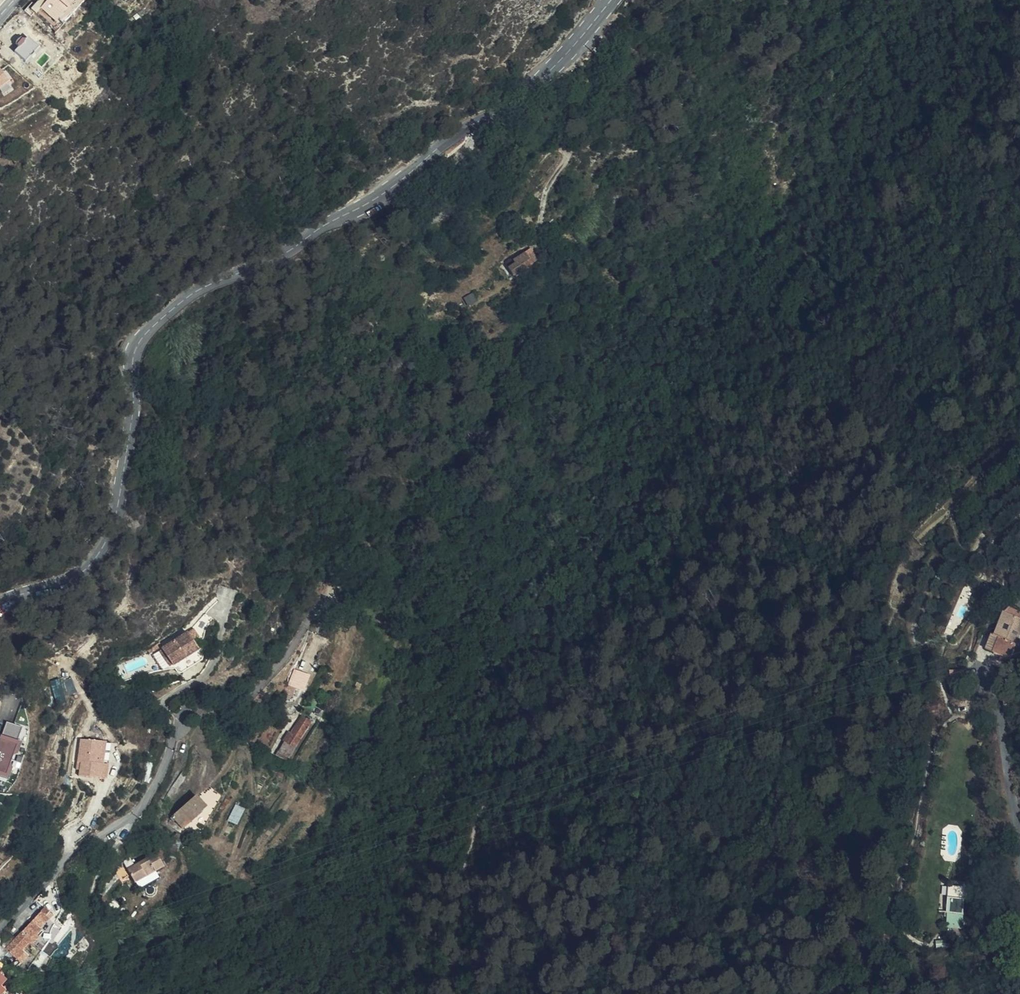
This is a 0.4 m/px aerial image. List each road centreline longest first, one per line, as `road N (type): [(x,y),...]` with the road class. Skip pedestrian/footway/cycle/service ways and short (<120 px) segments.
road 1 (tertiary): [(611,0),(552,69),(405,178),(147,332),(132,363),(127,455),(105,541),(74,577),(0,604)]
road 2 (residential): [(0,929),(152,791),(183,707)]
road 3 (track): [(183,707),(216,701),(251,679),(307,621)]

